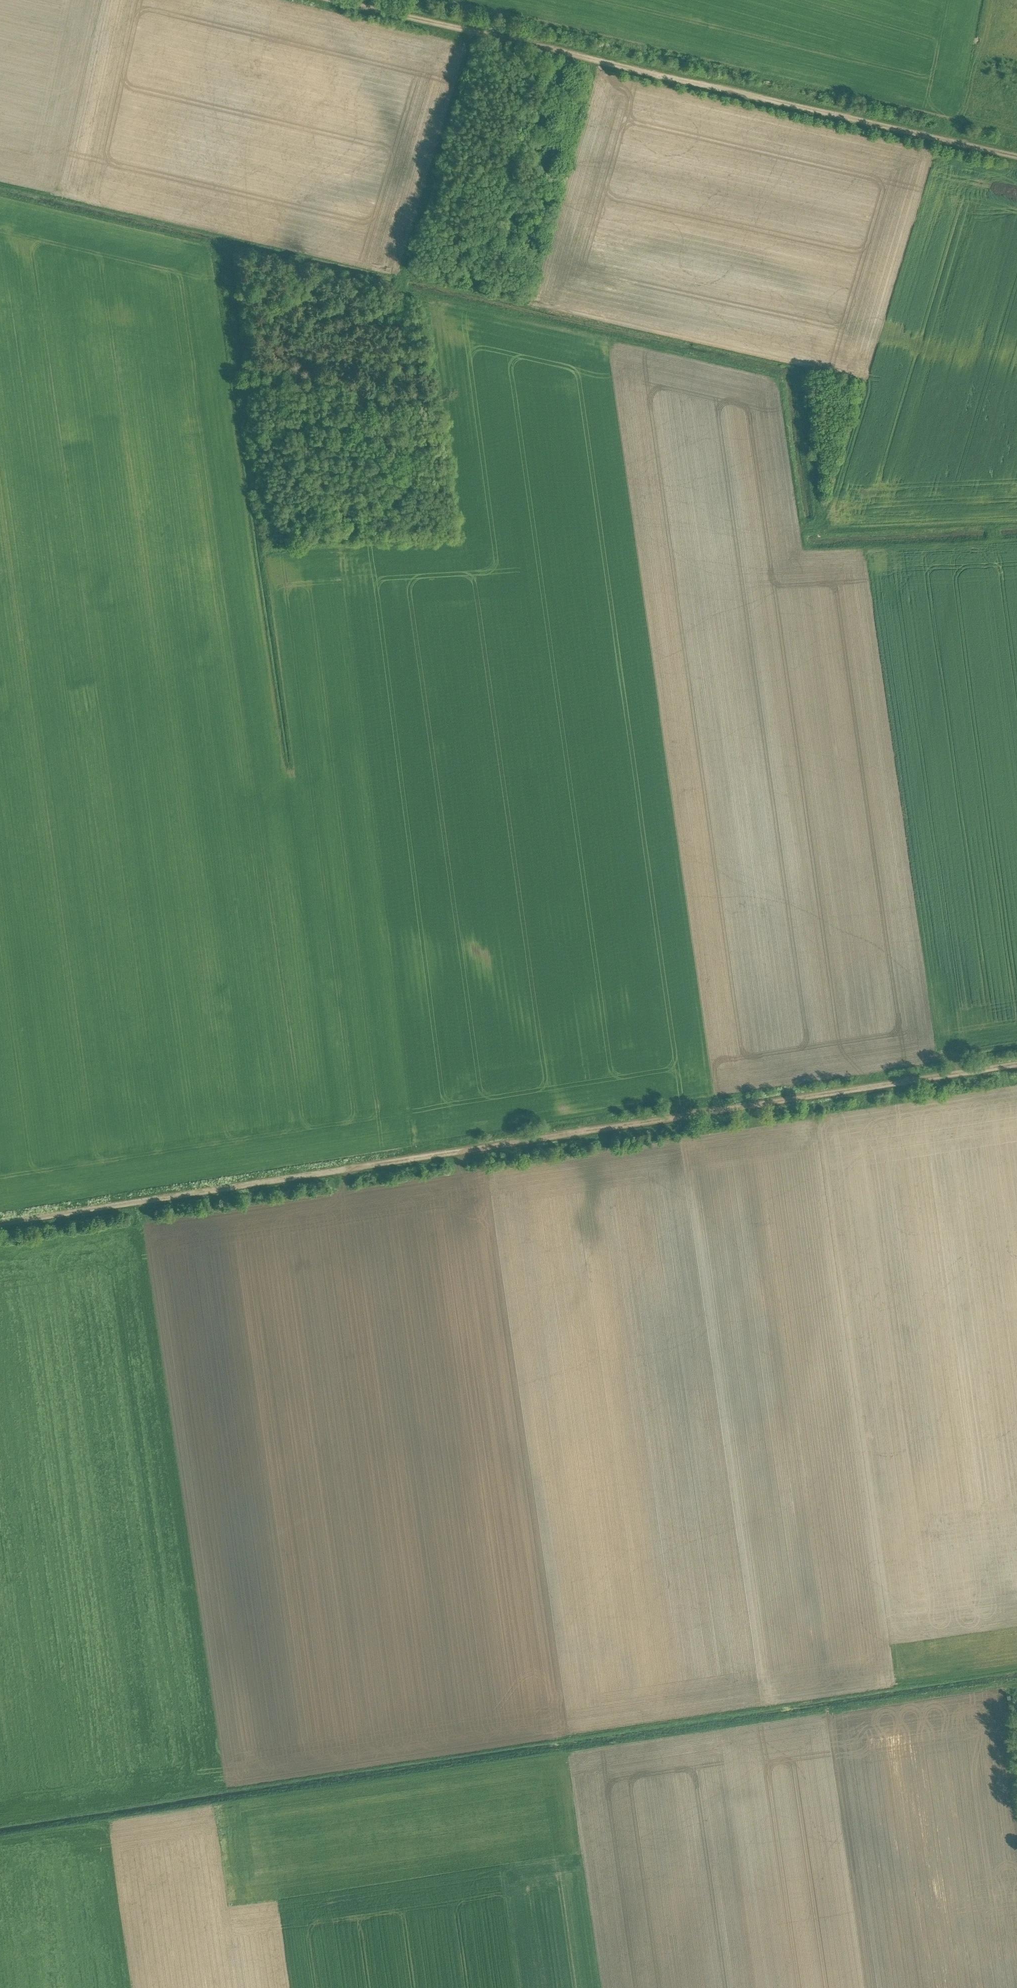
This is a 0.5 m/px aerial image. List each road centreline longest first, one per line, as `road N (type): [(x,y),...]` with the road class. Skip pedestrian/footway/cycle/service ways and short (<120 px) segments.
road 1 (track): [(1016,1064),(0,1224)]
road 2 (residential): [(331,0),(1016,156)]

